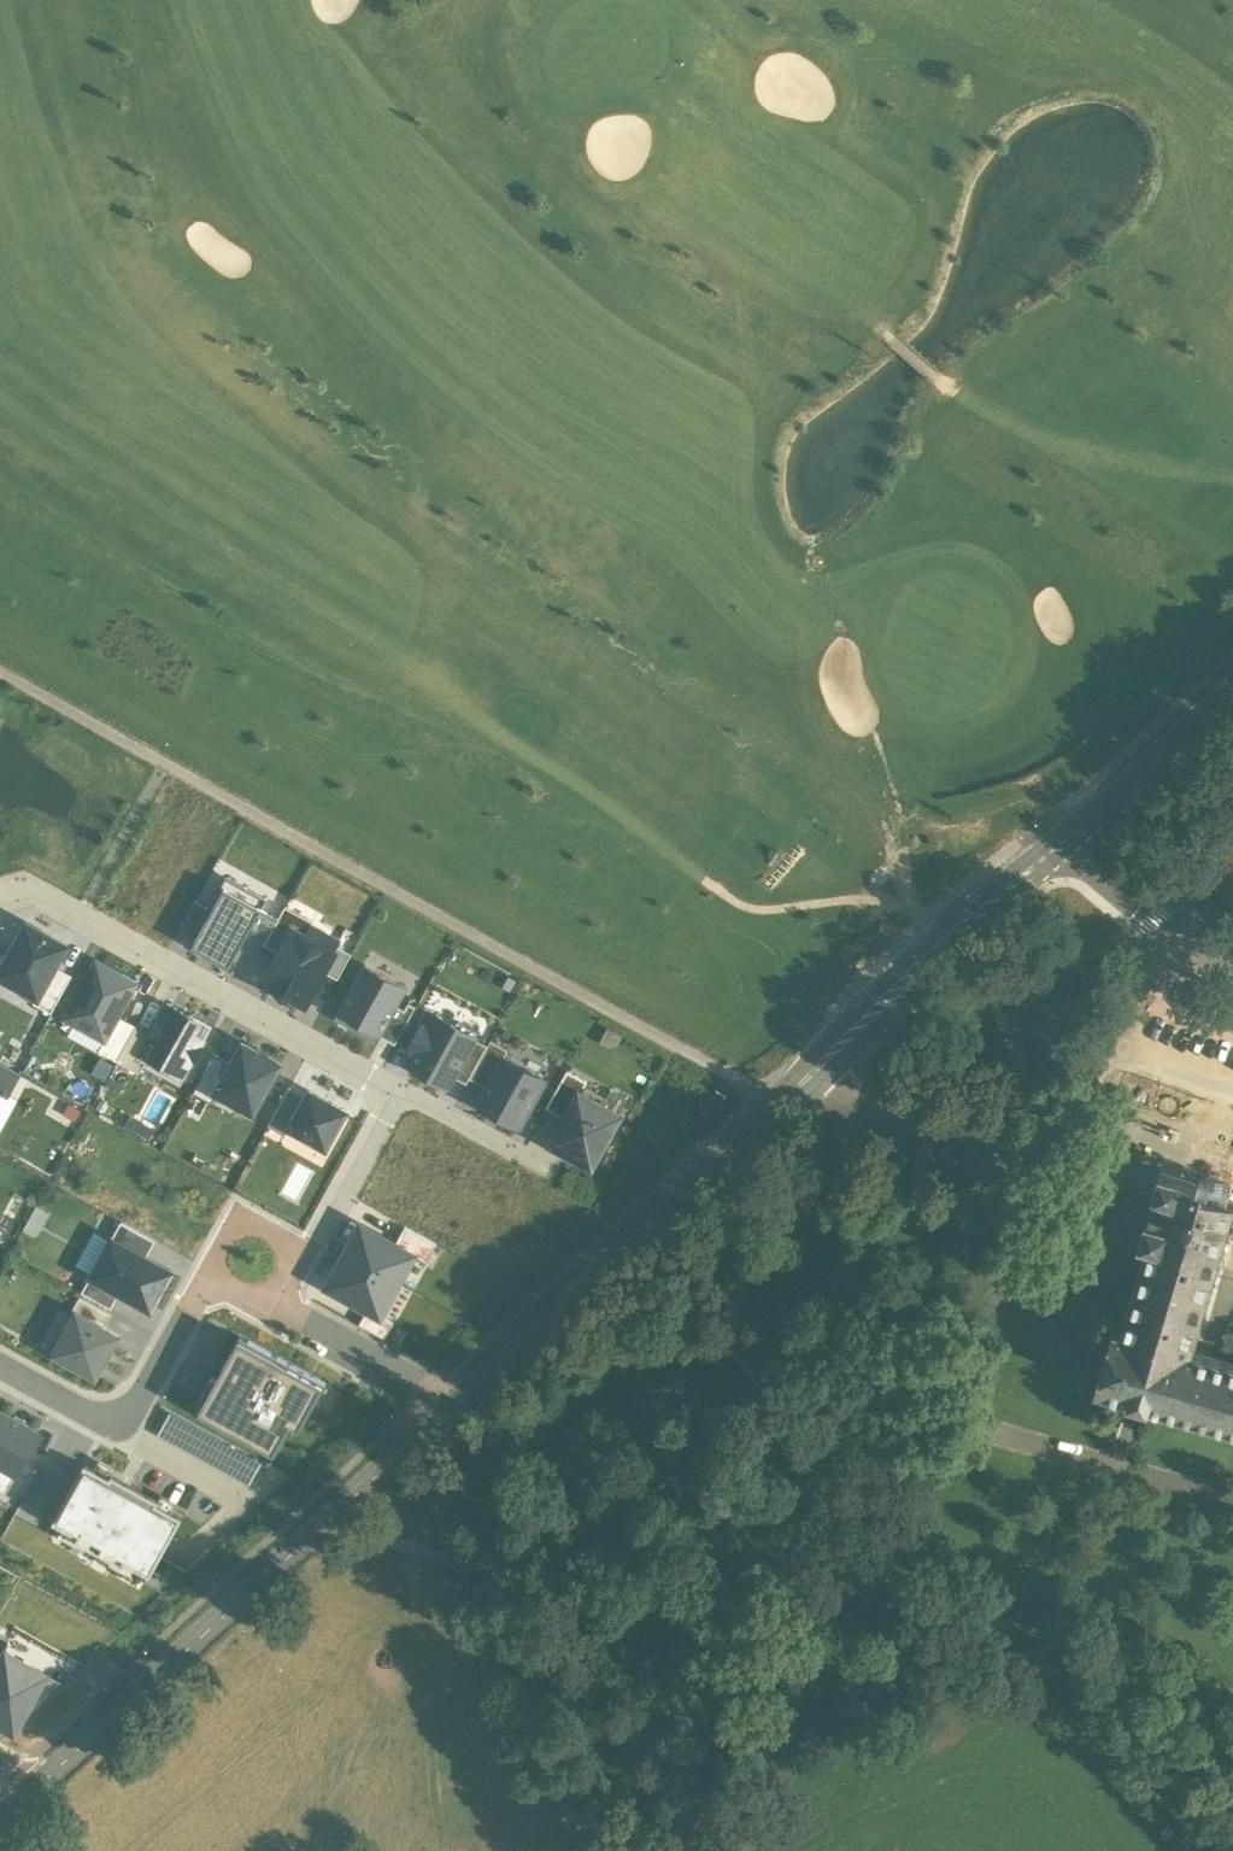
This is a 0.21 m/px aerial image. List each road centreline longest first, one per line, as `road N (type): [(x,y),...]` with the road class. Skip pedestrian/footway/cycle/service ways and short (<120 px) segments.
road 1 (unclassified): [(458,1403),(1232,688)]
road 2 (track): [(780,1105),(0,671)]
road 3 (unclassified): [(35,1782),(458,1403)]
road 4 (residential): [(386,1086),(55,900),(20,896),(0,906)]
road 5 (residential): [(0,1365),(95,1415),(122,1413),(148,1395),(198,1299),(227,1282)]
road 6 (residential): [(261,1290),(285,1314),(458,1403)]
road 7 (residential): [(280,1250),(311,1243),(387,1111),(386,1086)]
road 8 (residential): [(386,1086),(513,1157)]

